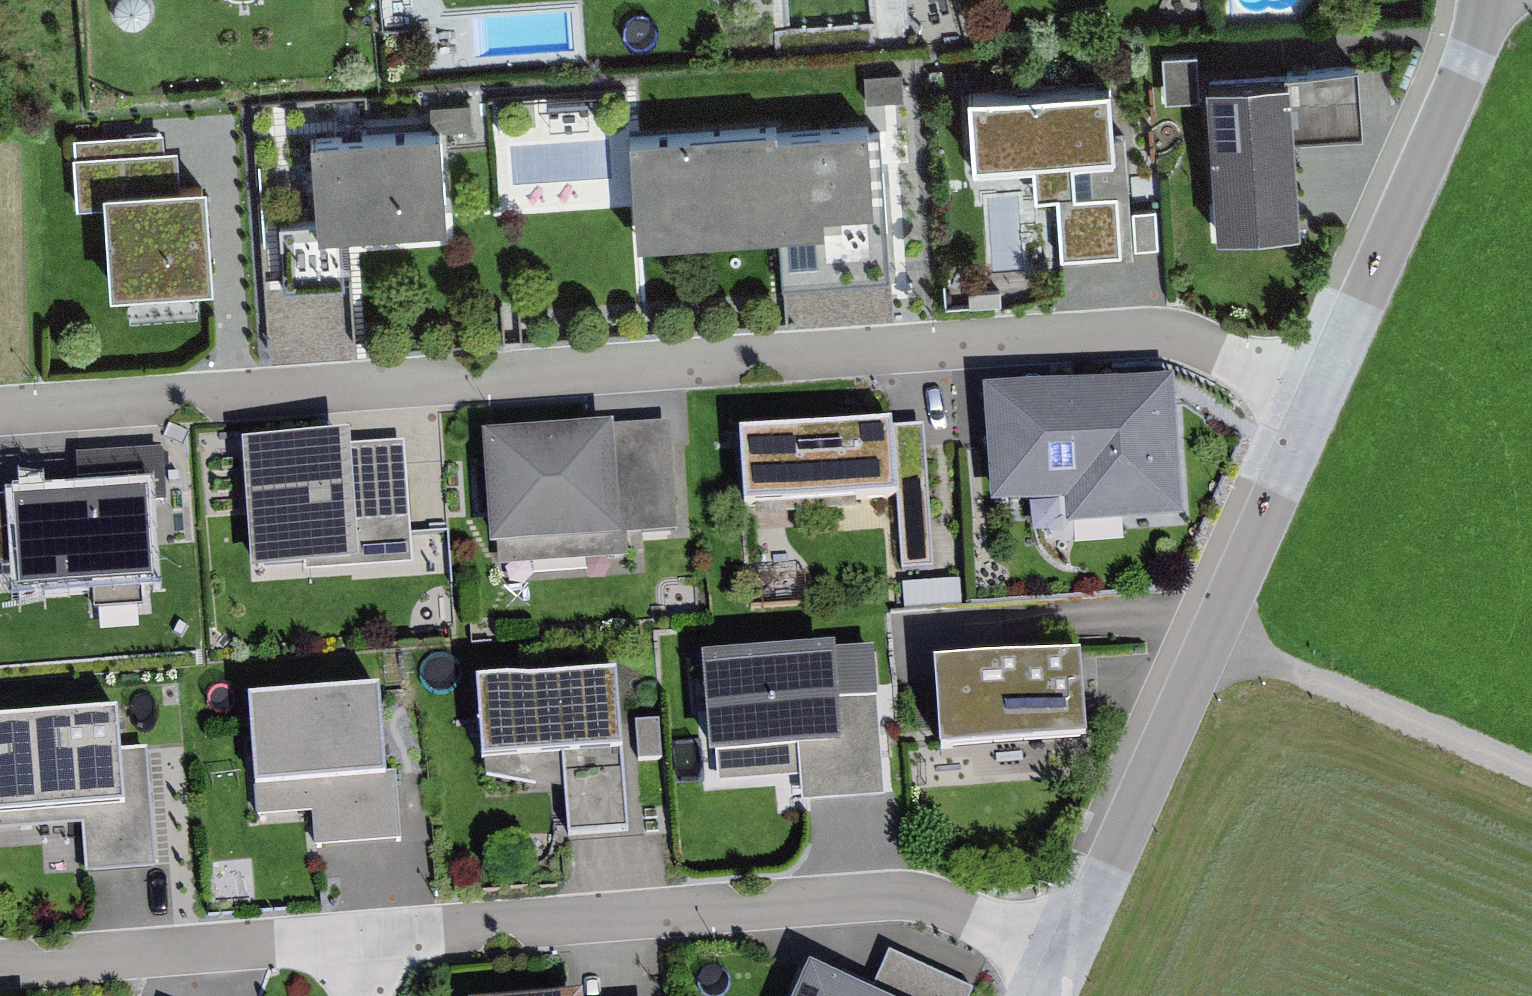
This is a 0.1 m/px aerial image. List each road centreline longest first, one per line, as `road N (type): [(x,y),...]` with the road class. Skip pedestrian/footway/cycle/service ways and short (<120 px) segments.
road 1 (residential): [(0,413),(1124,334),(1203,345),(1321,401)]
road 2 (residential): [(370,938),(886,891),(932,901),(1073,961)]
road 3 (residential): [(1073,961),(1321,401)]
road 4 (residential): [(1321,401),(1495,0)]
road 5 (residential): [(0,964),(370,938)]
road 6 (track): [(1215,644),(1531,779)]

